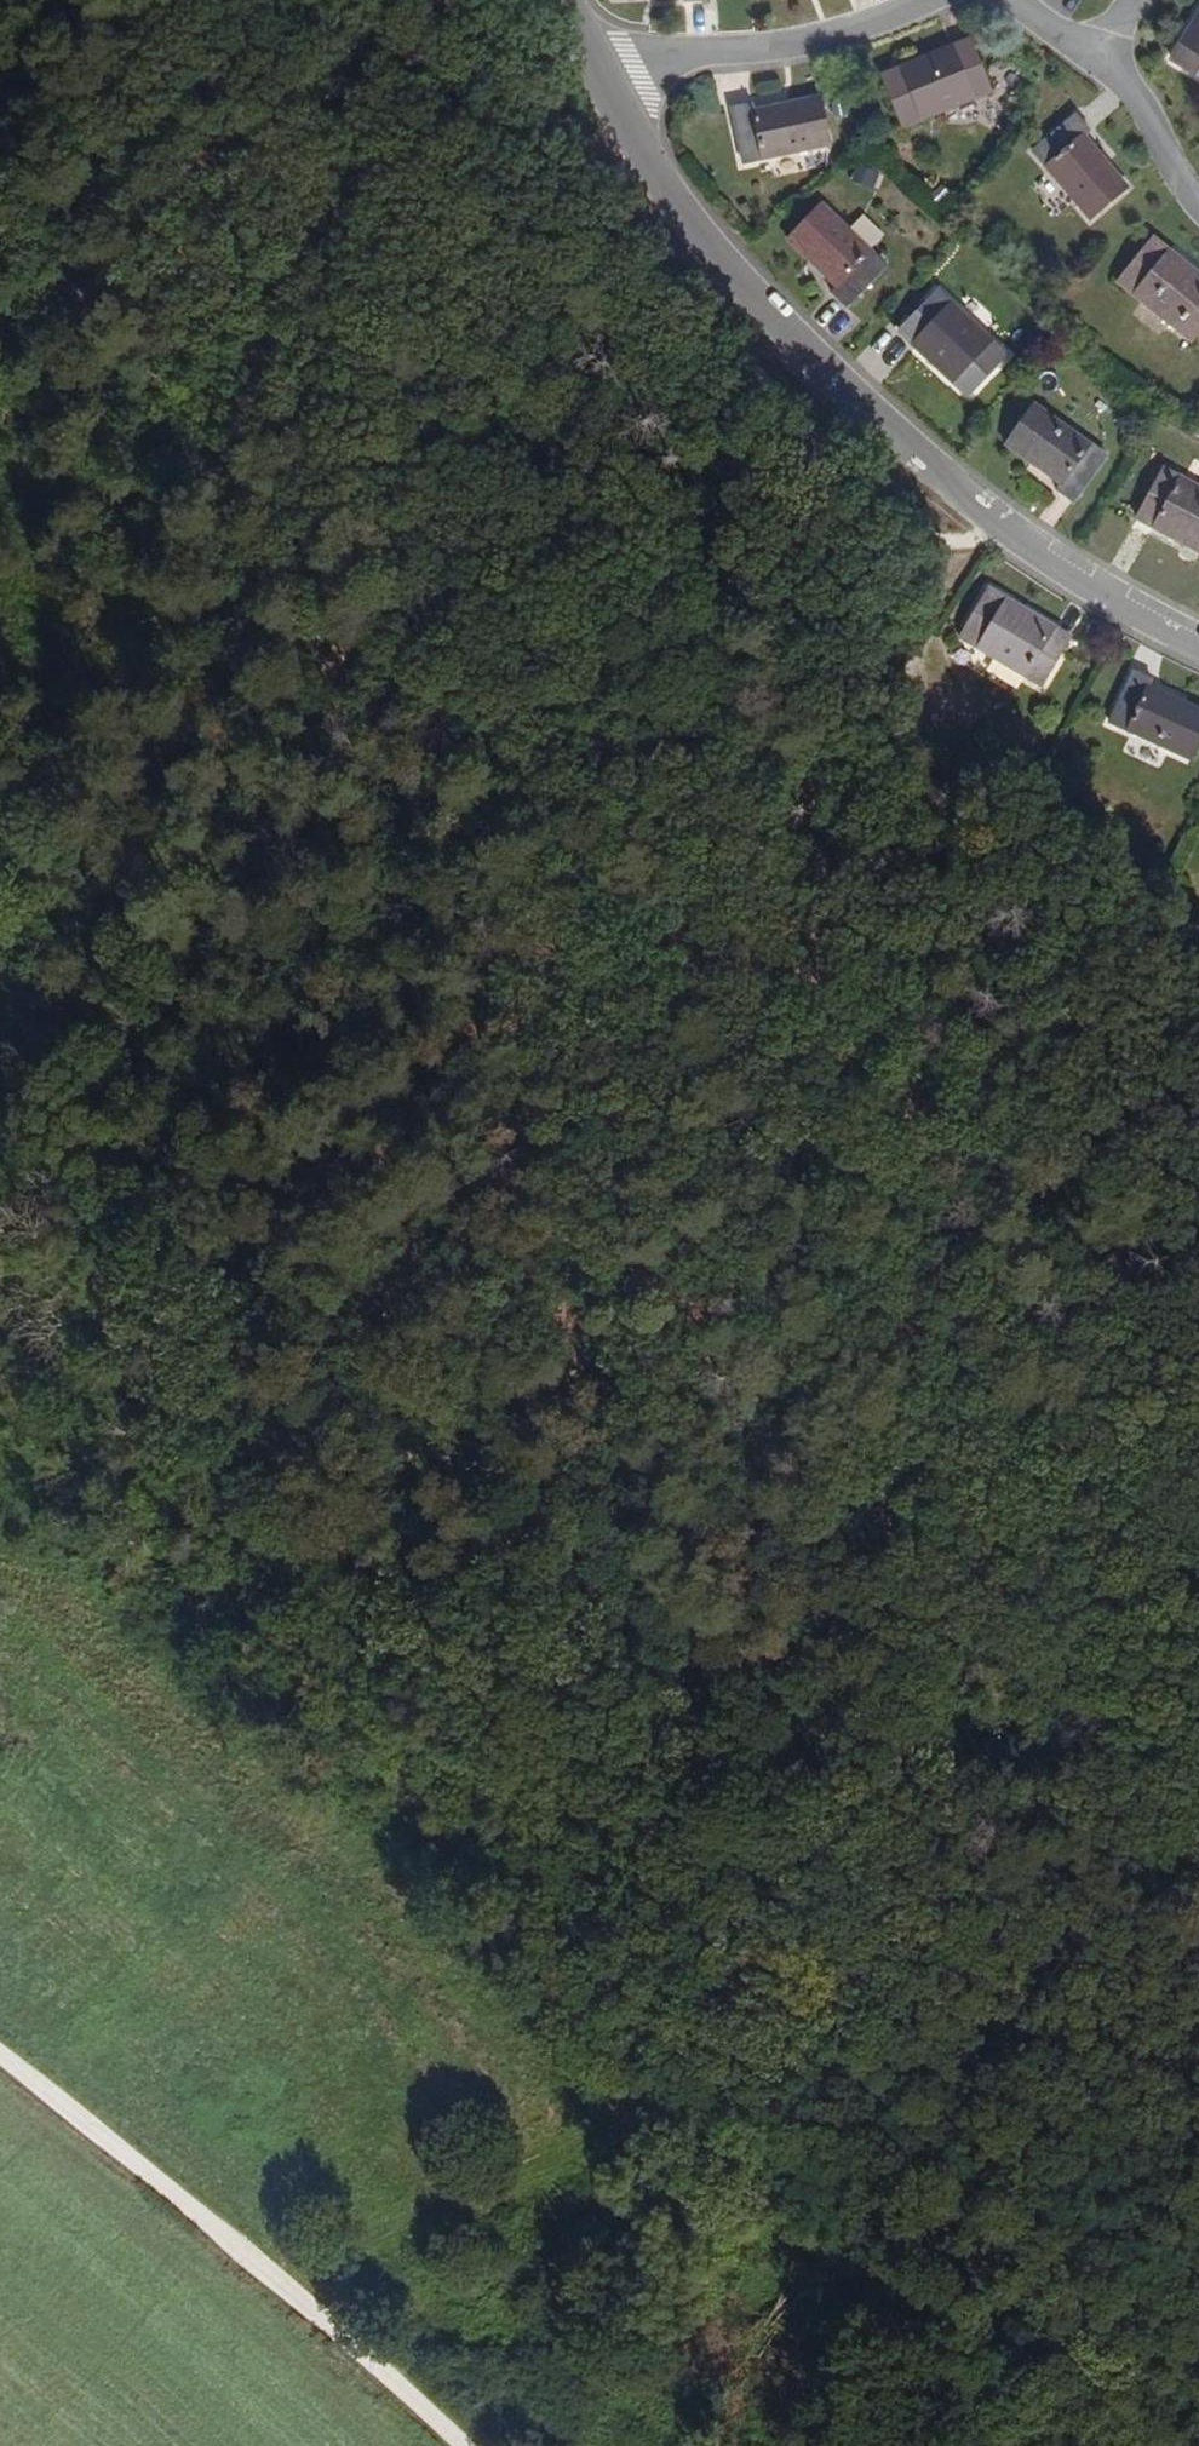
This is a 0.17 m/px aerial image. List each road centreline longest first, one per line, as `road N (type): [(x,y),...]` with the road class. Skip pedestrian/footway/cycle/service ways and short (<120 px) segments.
road 1 (residential): [(1198,644),(1045,555),(770,320),(656,174),(602,75)]
road 2 (track): [(444,2445),(355,2355),(53,2117),(0,2064)]
road 3 (residential): [(602,75),(815,42),(921,0)]
road 4 (residential): [(1103,55),(1198,202)]

